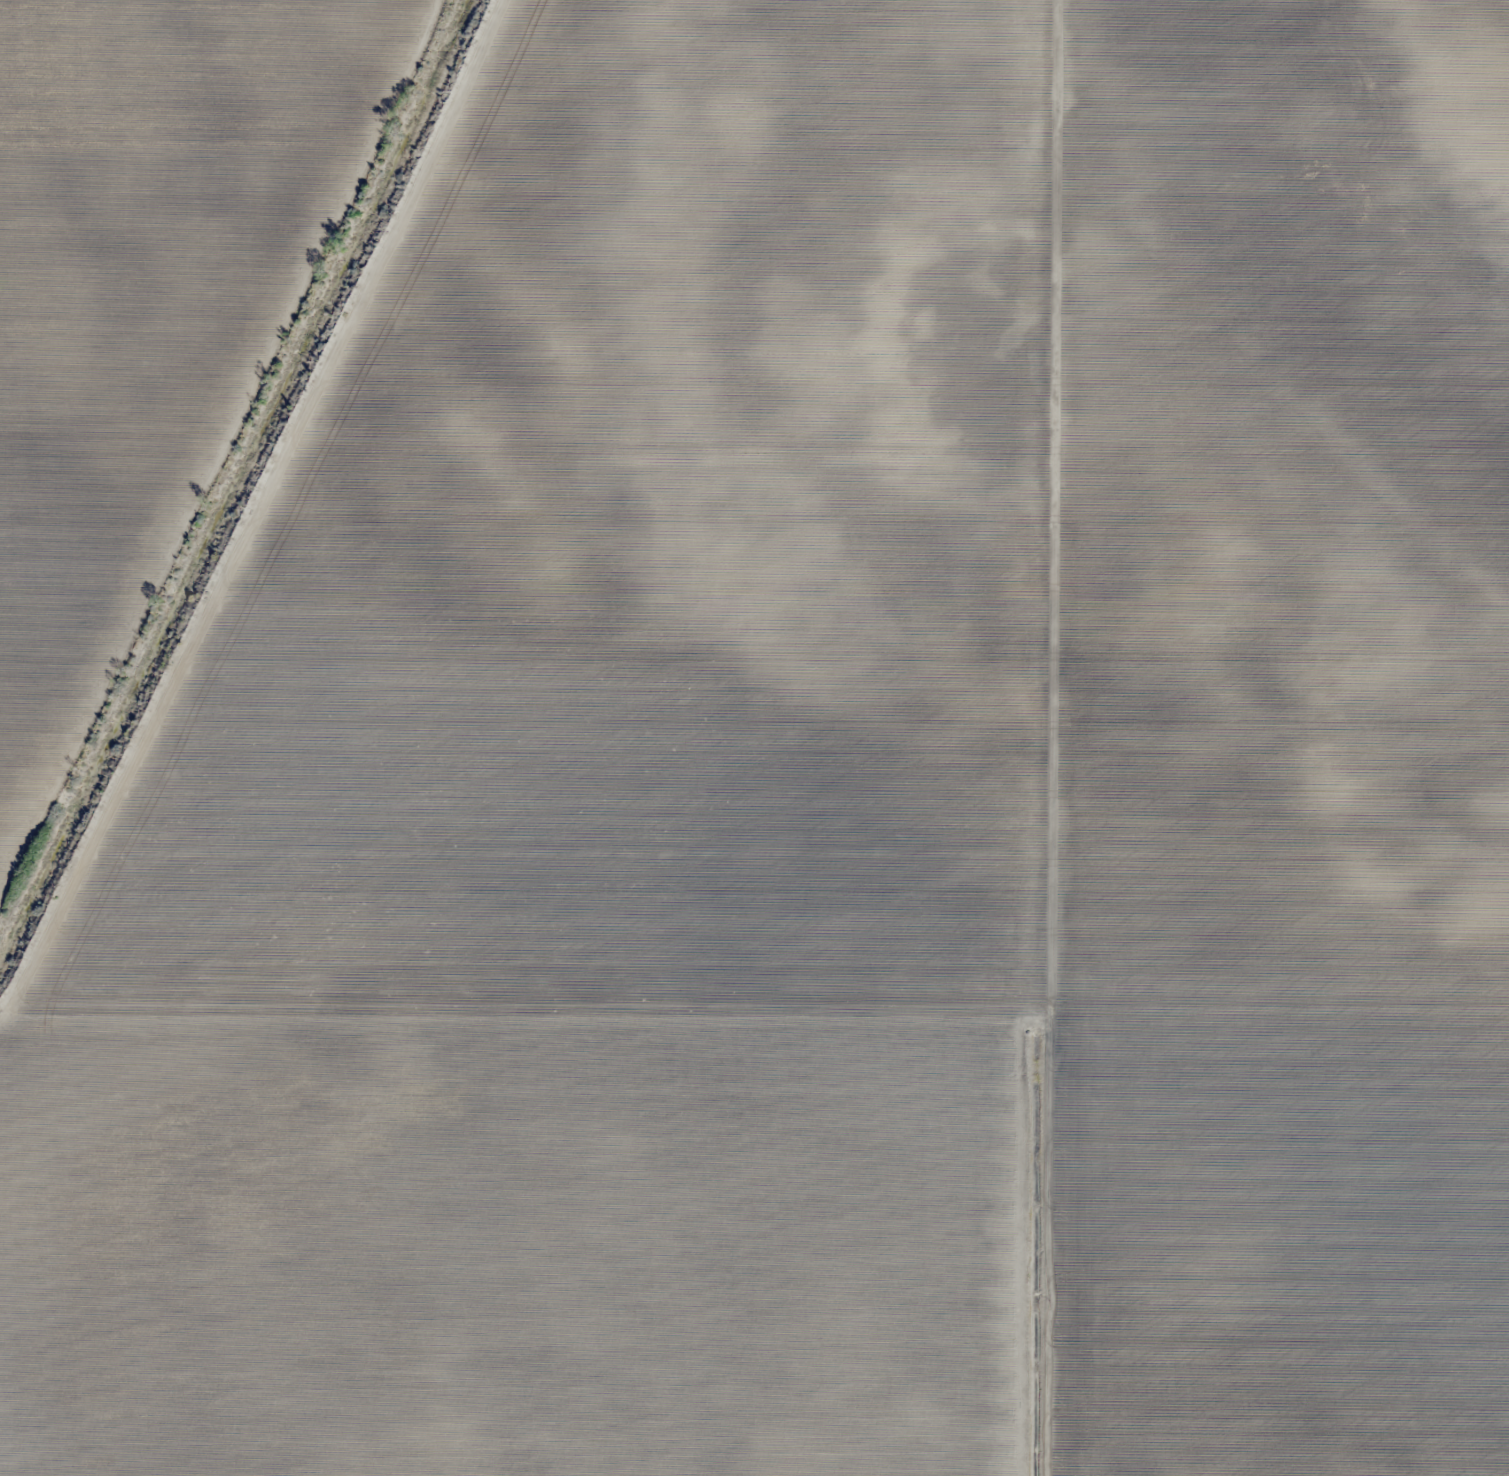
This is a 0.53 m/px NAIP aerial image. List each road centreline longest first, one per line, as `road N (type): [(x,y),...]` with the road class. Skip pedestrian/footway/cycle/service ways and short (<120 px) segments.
road 1 (track): [(1025,1064),(1029,1475)]

